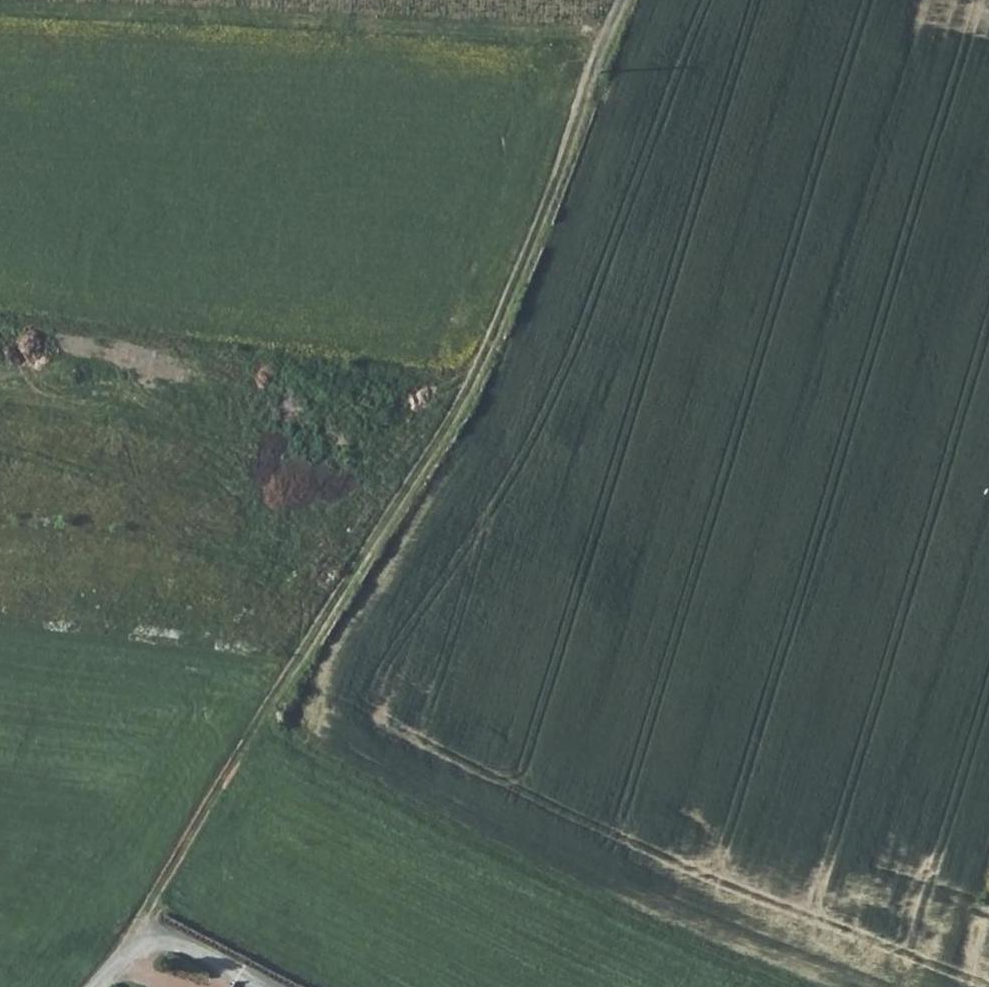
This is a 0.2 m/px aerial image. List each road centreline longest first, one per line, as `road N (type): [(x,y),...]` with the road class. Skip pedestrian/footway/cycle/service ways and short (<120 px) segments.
road 1 (track): [(146,907),(490,355),(630,0)]

